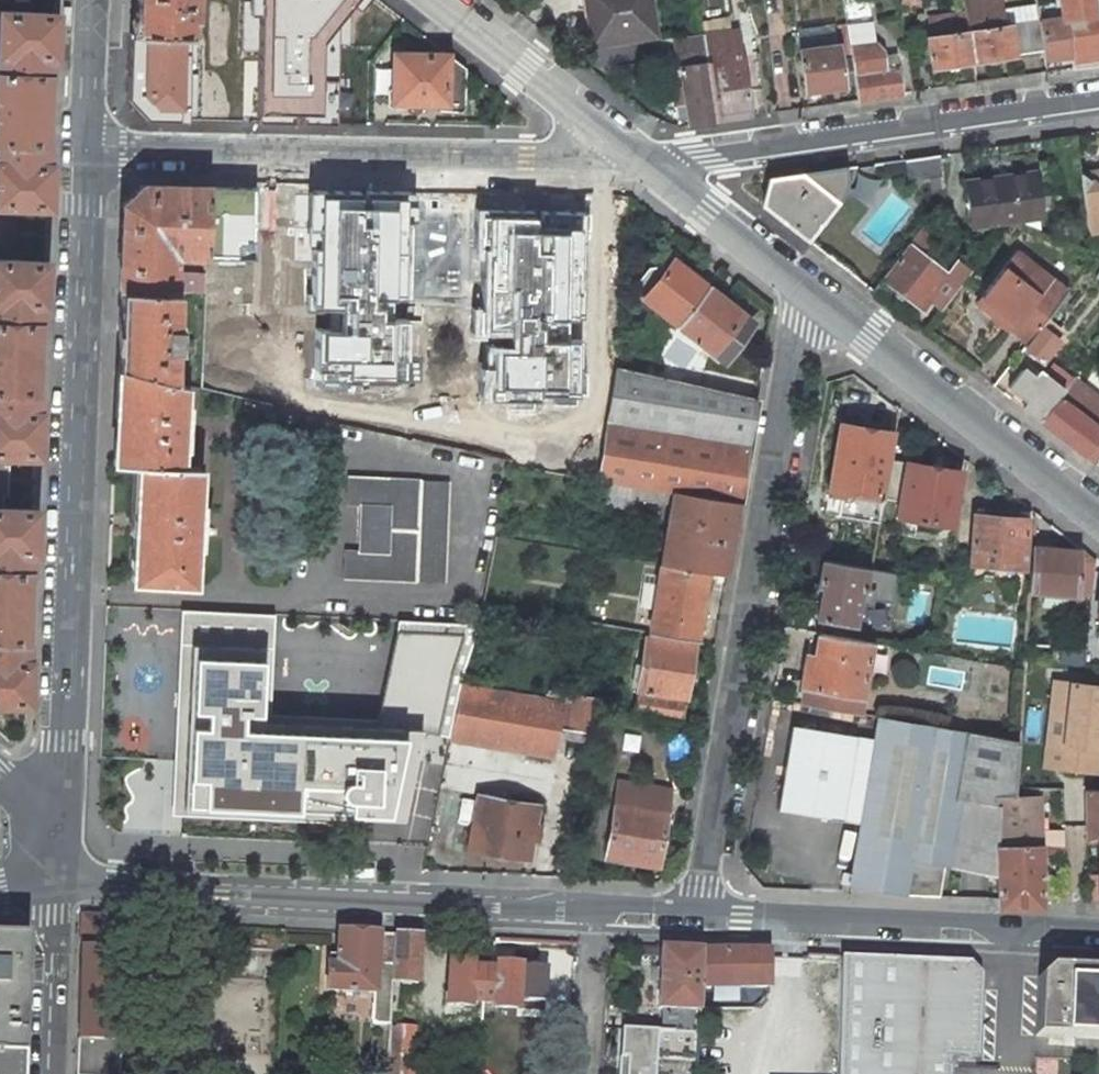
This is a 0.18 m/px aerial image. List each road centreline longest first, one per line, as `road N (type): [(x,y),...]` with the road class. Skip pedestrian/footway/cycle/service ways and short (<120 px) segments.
road 1 (tertiary): [(58,865),(86,151)]
road 2 (residential): [(797,276),(698,909)]
road 3 (residential): [(639,155),(86,151)]
road 4 (tertiary): [(590,904),(540,909),(117,887),(58,865)]
road 5 (unclassified): [(1098,103),(663,171)]
road 6 (tertiary): [(1098,927),(698,909)]
road 7 (tertiary): [(797,276),(1098,509)]
road 8 (tertiary): [(439,0),(639,155)]
road 9 (tertiary): [(50,1073),(58,865)]
road 10 (tertiary): [(663,171),(797,276)]
road 11 (residential): [(590,904),(582,1073)]
road 12 (tertiary): [(86,151),(93,0)]

